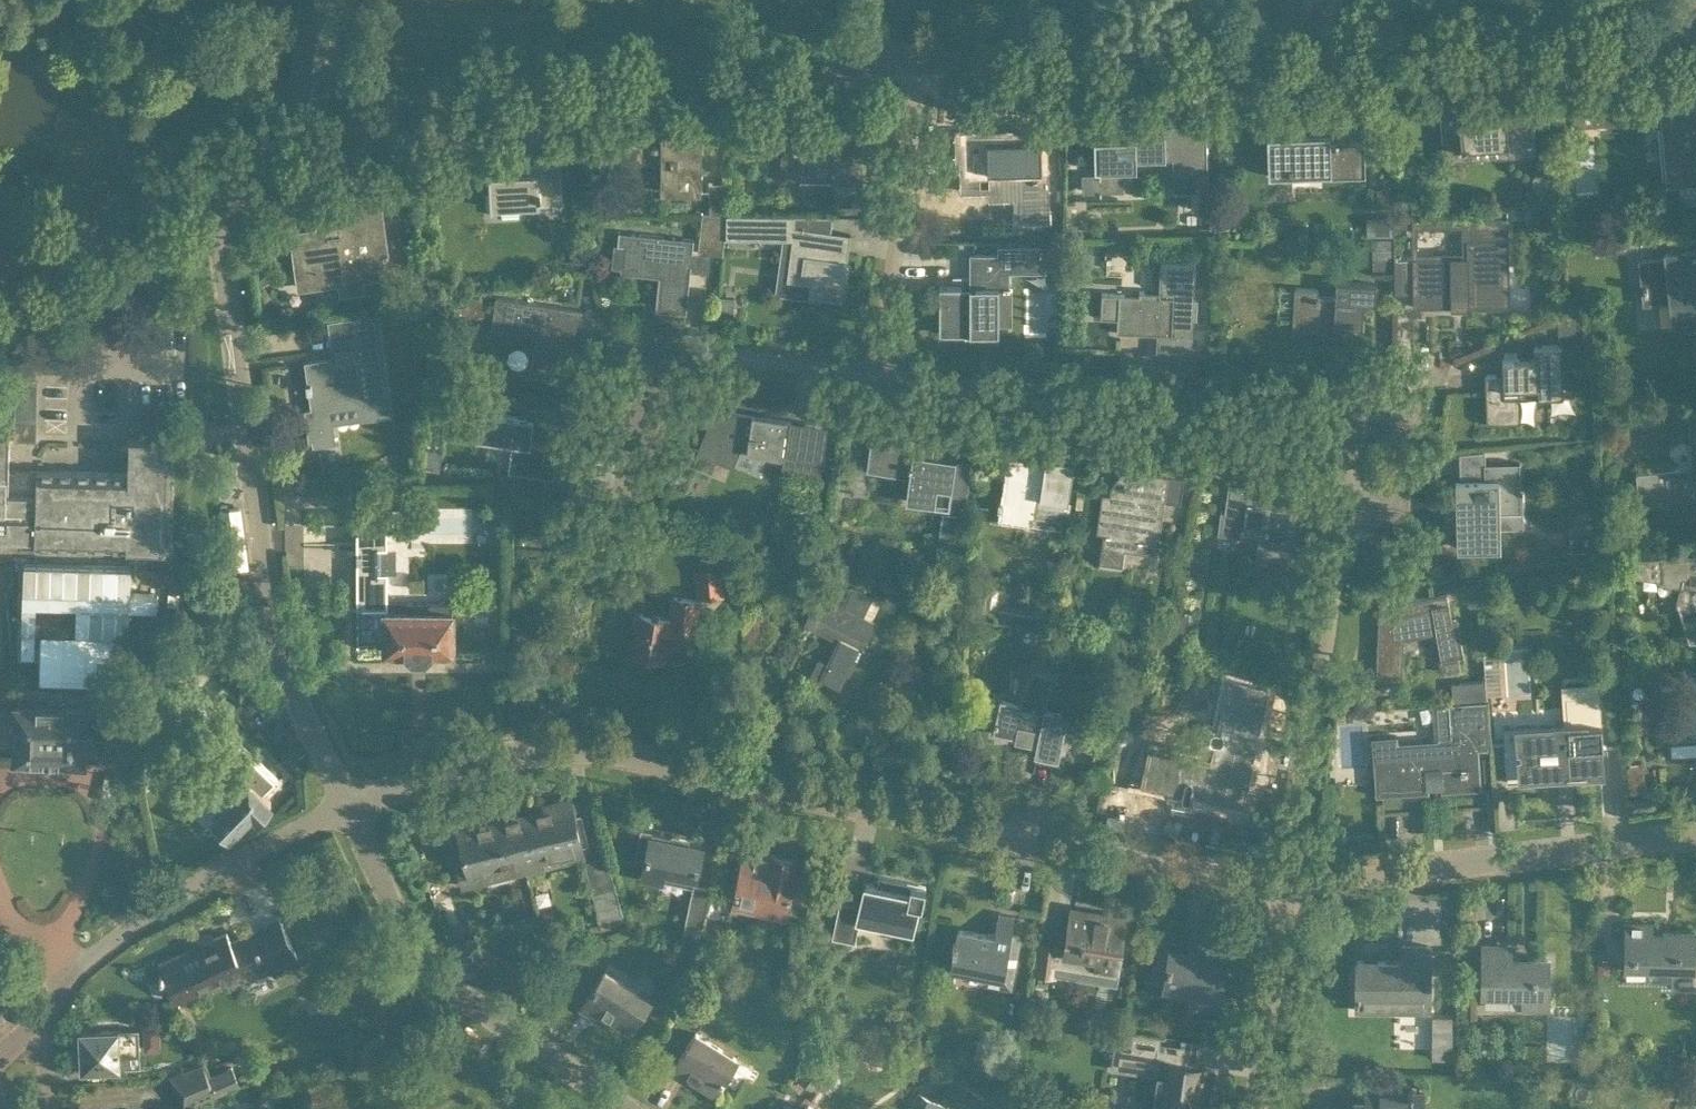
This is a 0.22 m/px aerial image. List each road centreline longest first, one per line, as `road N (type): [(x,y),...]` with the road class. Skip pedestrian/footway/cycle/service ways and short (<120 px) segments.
road 1 (residential): [(352,807),(523,746),(636,752),(1046,841),(1294,881)]
road 2 (residential): [(873,370),(1309,438),(1342,465),(1351,508),(1294,881)]
road 3 (residential): [(921,65),(1341,50),(1695,24)]
road 4 (residential): [(216,204),(337,147),(469,106),(617,78),(921,65)]
road 5 (residential): [(216,204),(267,592),(304,714),(352,807)]
road 6 (residential): [(352,807),(416,951),(448,987),(627,1108)]
road 7 (residential): [(1294,881),(1695,836)]
road 8 (residential): [(40,1019),(68,979),(176,894),(352,807)]
road 9 (residential): [(621,479),(642,349),(873,370)]
road 10 (residential): [(921,65),(873,370)]
road 11 (residential): [(0,301),(35,292),(216,204)]
road 12 (residential): [(1294,881),(1260,1108)]

